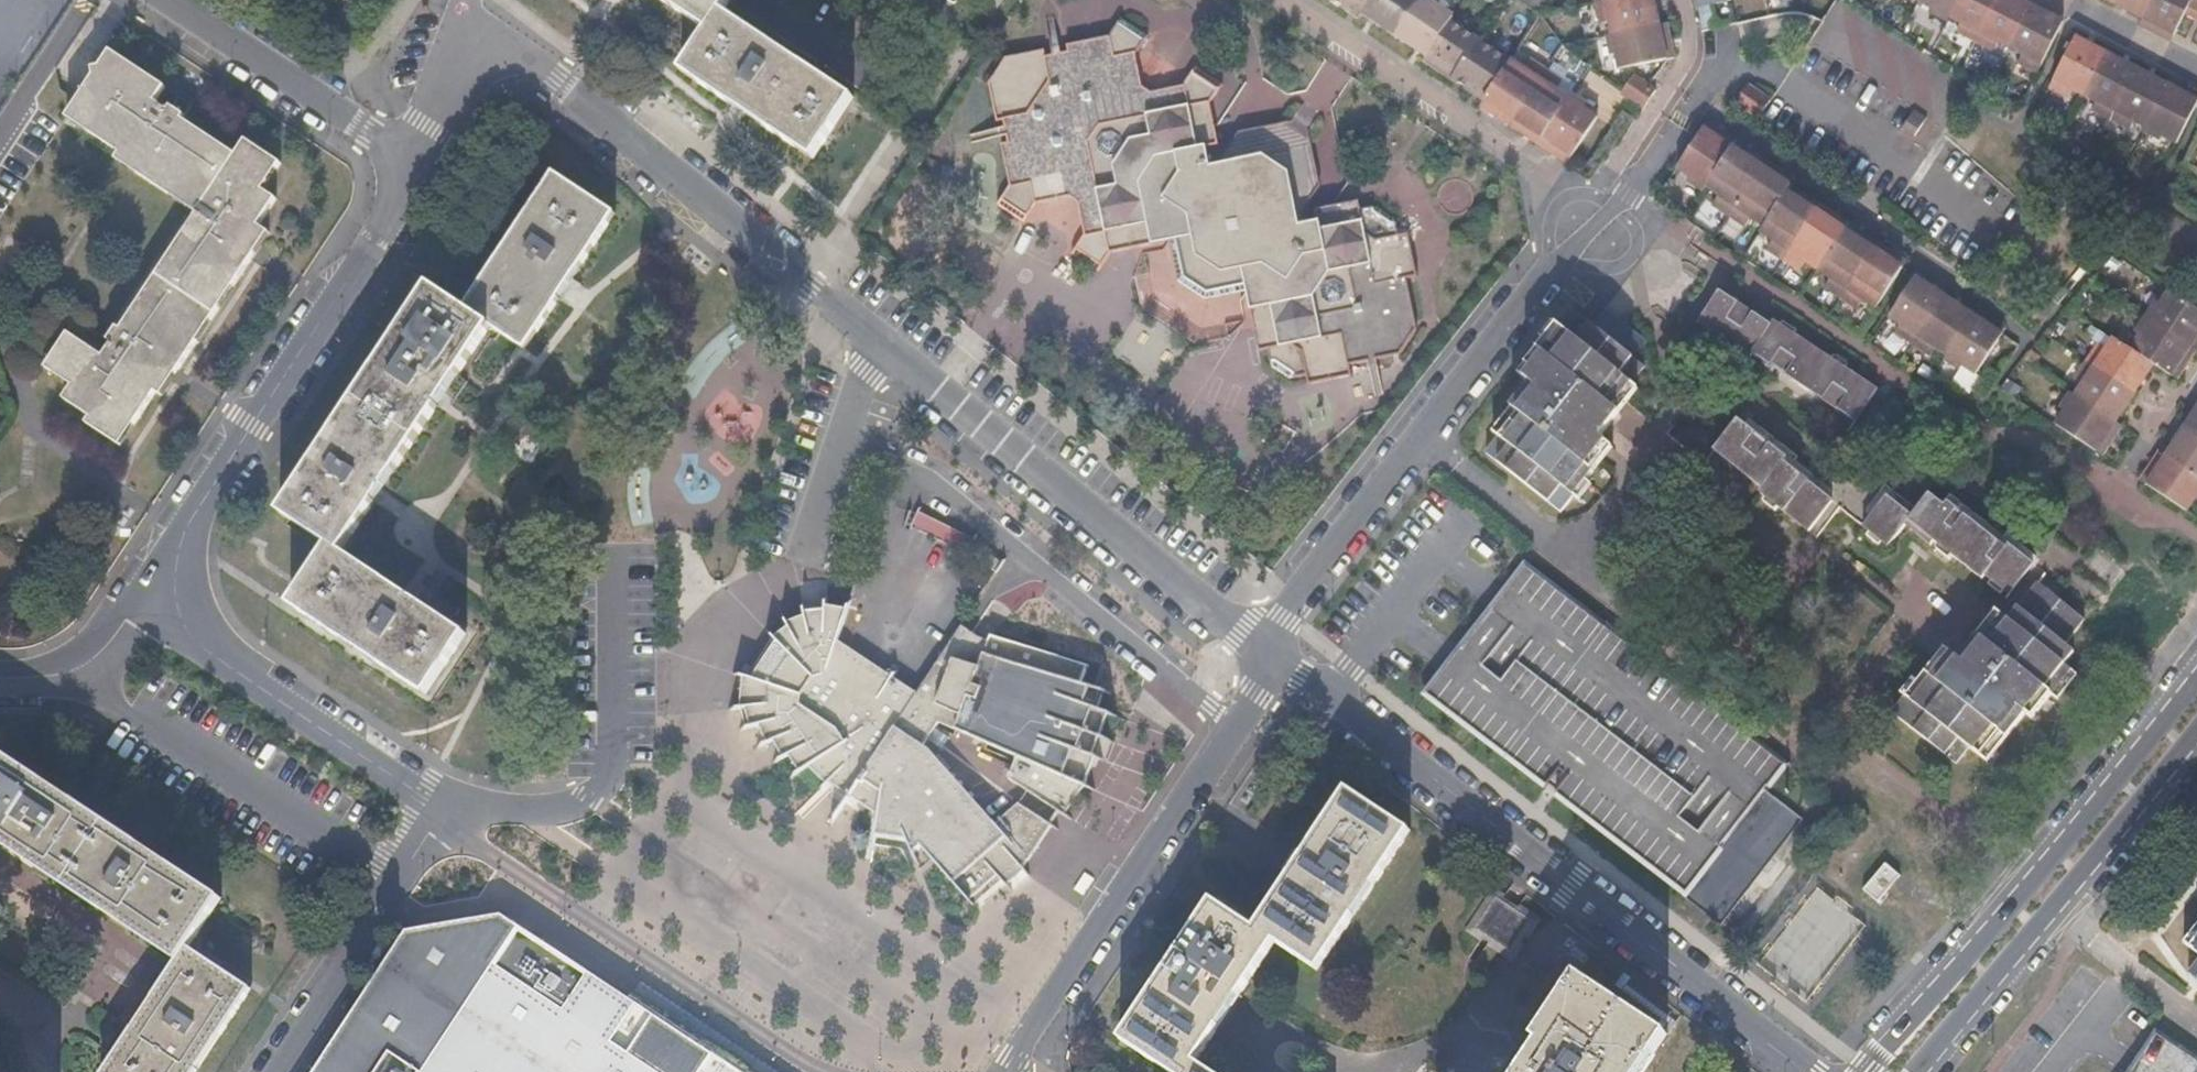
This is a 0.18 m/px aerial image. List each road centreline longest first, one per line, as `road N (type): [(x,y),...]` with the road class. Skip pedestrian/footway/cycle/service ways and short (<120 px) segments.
road 1 (residential): [(1275,655),(498,40),(462,32)]
road 2 (residential): [(1275,655),(1285,617),(1420,433),(1550,267),(1609,218),(1720,68)]
road 3 (residential): [(1806,1071),(1275,655)]
road 4 (secondary): [(2196,677),(1865,1071)]
road 5 (residential): [(419,163),(184,537),(175,597)]
road 6 (residential): [(842,445),(929,479),(1236,725)]
road 7 (residential): [(435,808),(477,846),(825,1071)]
road 8 (secondary): [(1914,1071),(2196,732)]
road 9 (residential): [(1003,1071),(1236,725)]
road 10 (residential): [(175,597),(208,652),(435,808)]
road 11 (residential): [(274,1071),(428,833),(435,808)]
road 12 (residential): [(171,0),(419,163)]
road 13 (residential): [(175,597),(126,620),(86,665),(0,679)]
road 14 (residential): [(462,32),(419,163)]

